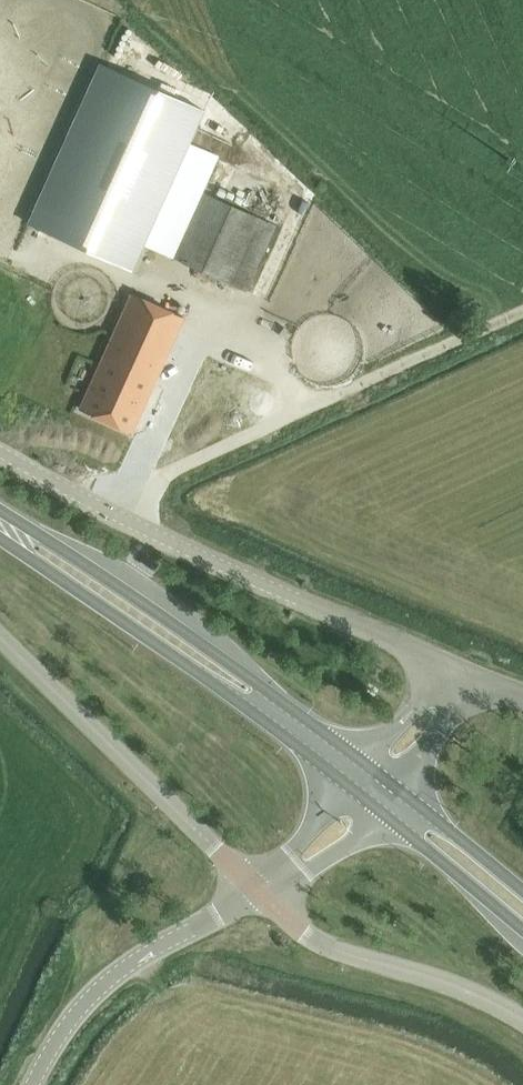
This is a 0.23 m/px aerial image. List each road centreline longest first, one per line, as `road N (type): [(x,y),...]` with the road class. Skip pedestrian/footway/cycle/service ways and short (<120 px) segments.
road 1 (unclassified): [(457,665),(99,506),(0,452)]
road 2 (primary): [(370,787),(246,691),(0,526)]
road 3 (unclassified): [(257,891),(0,639)]
road 4 (tertiary): [(31,1084),(53,1042),(101,985),(257,891)]
road 5 (unclassified): [(522,1018),(464,988),(327,946),(257,891)]
road 6 (primary): [(522,914),(370,787)]
road 7 (tertiary): [(257,891),(370,787)]
road 8 (unclassified): [(370,787),(457,665)]

